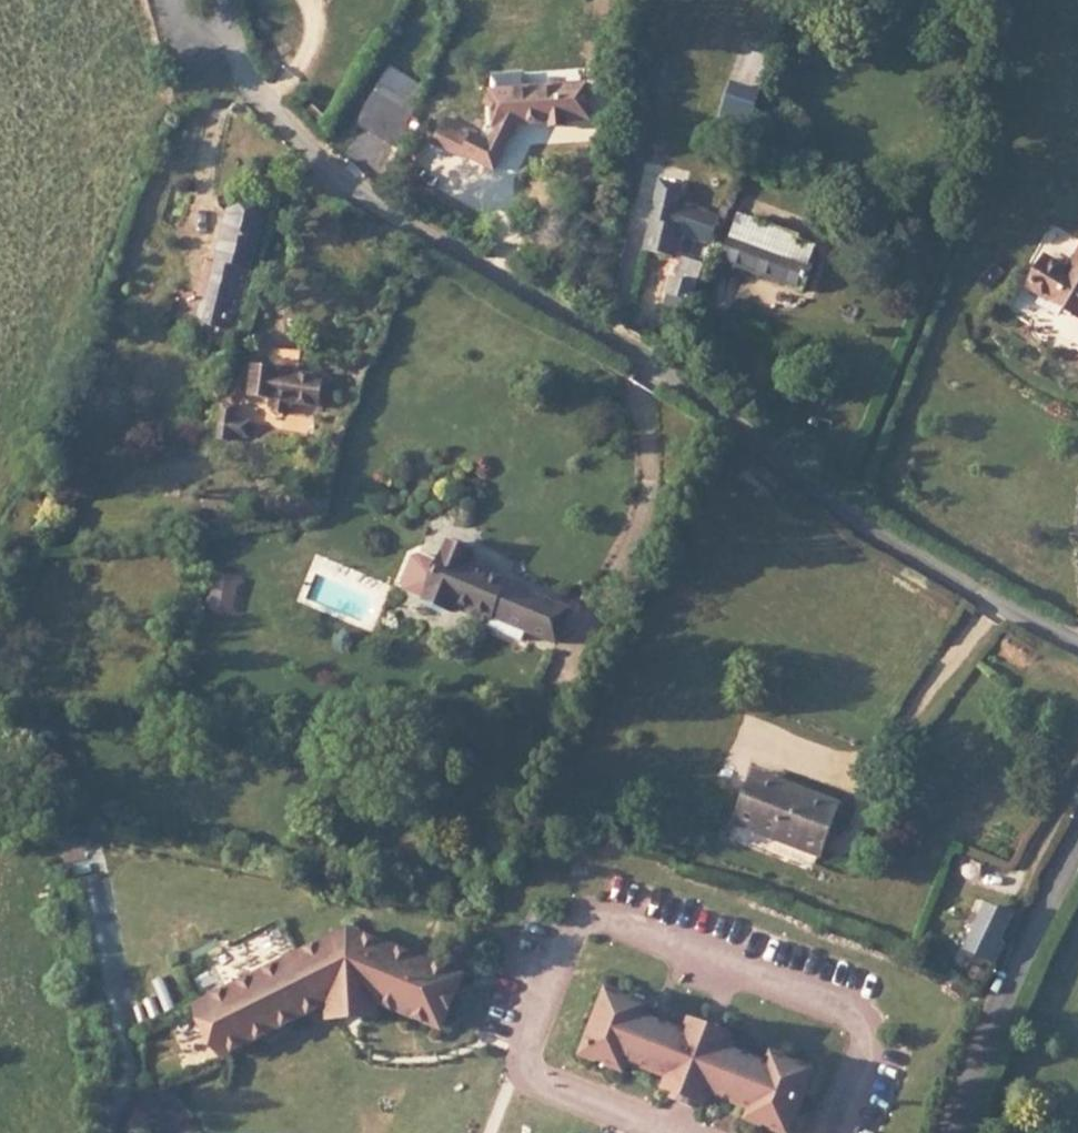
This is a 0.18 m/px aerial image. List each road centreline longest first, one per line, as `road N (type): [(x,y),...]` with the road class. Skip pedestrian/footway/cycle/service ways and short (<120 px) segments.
road 1 (residential): [(220,0),(232,46),(286,123),(660,369),(876,531),(1077,644)]
road 2 (residential): [(946,1132),(1077,837)]

